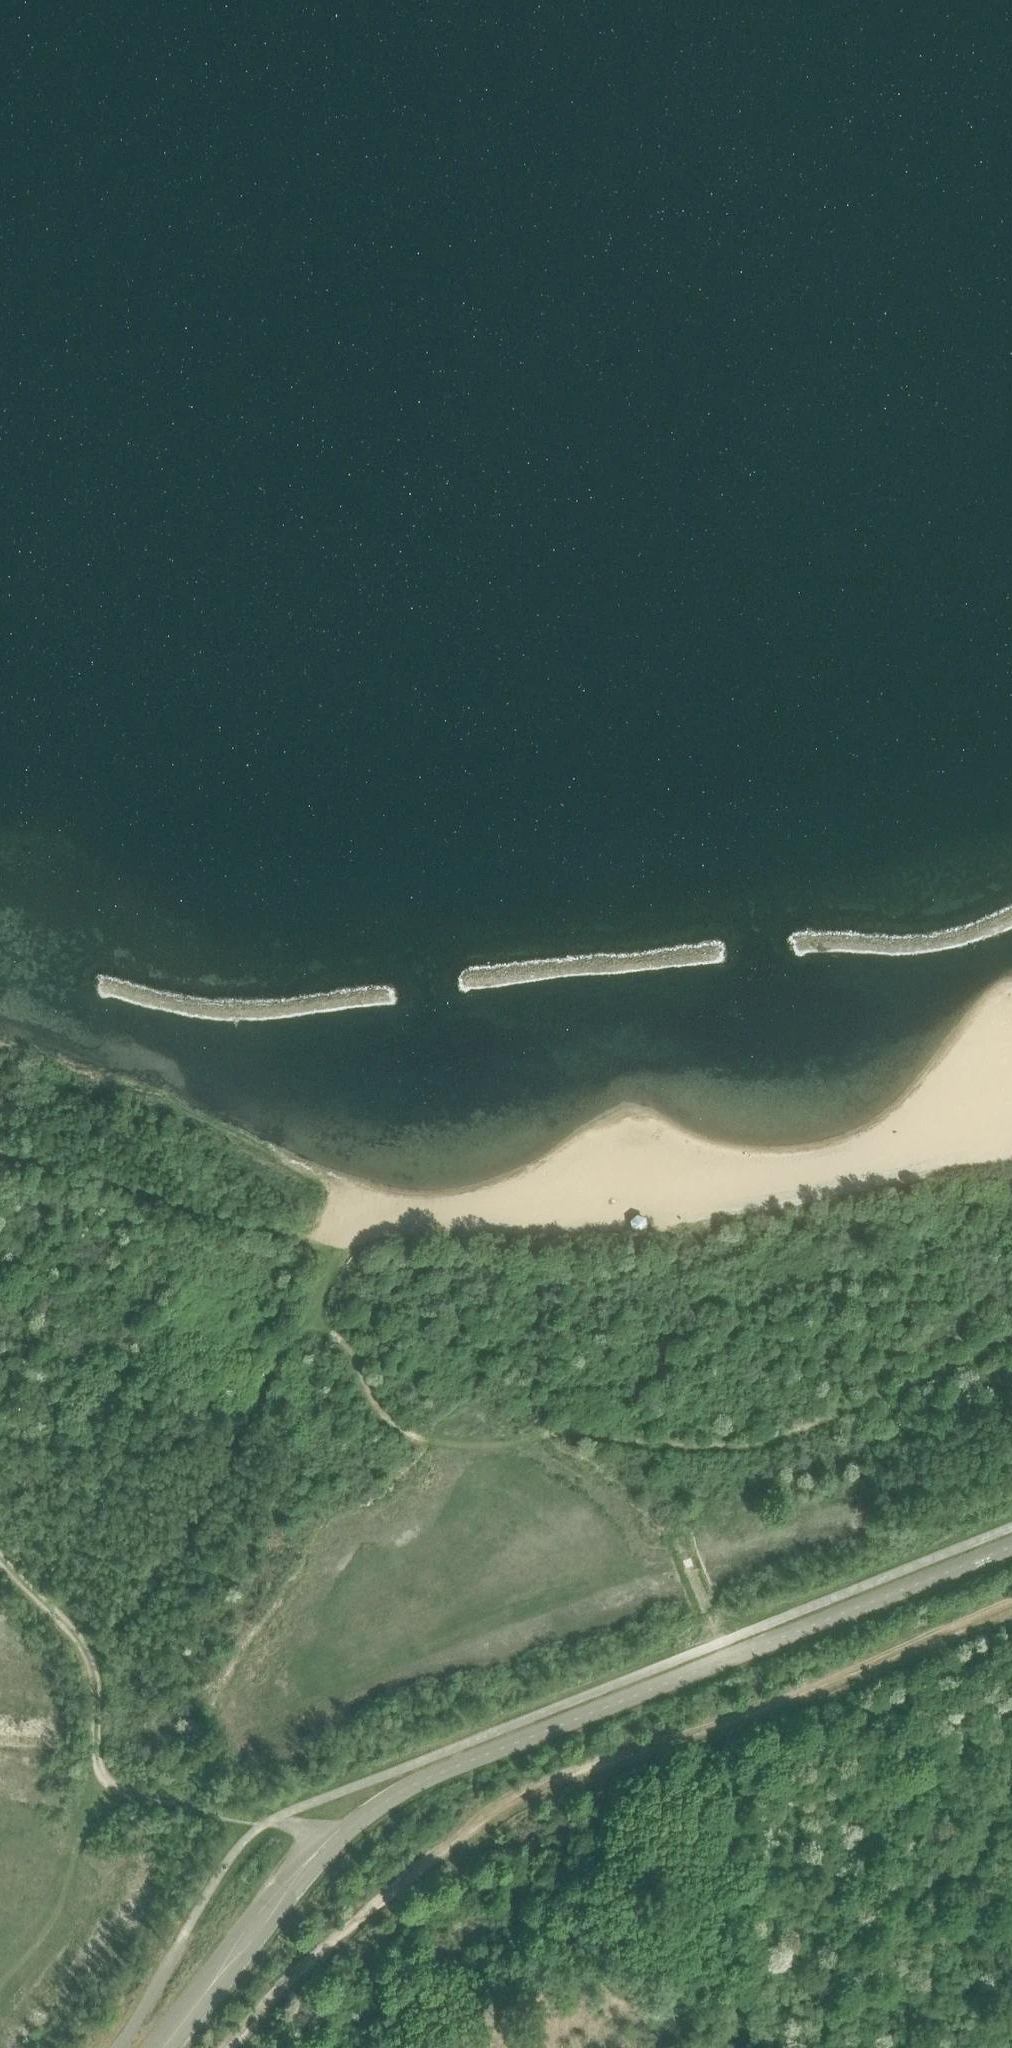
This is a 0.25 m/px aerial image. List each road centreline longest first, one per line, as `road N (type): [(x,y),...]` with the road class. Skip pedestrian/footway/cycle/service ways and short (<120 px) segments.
road 1 (unclassified): [(1011,1547),(483,1755),(365,1816),(279,1896),(162,2047)]

